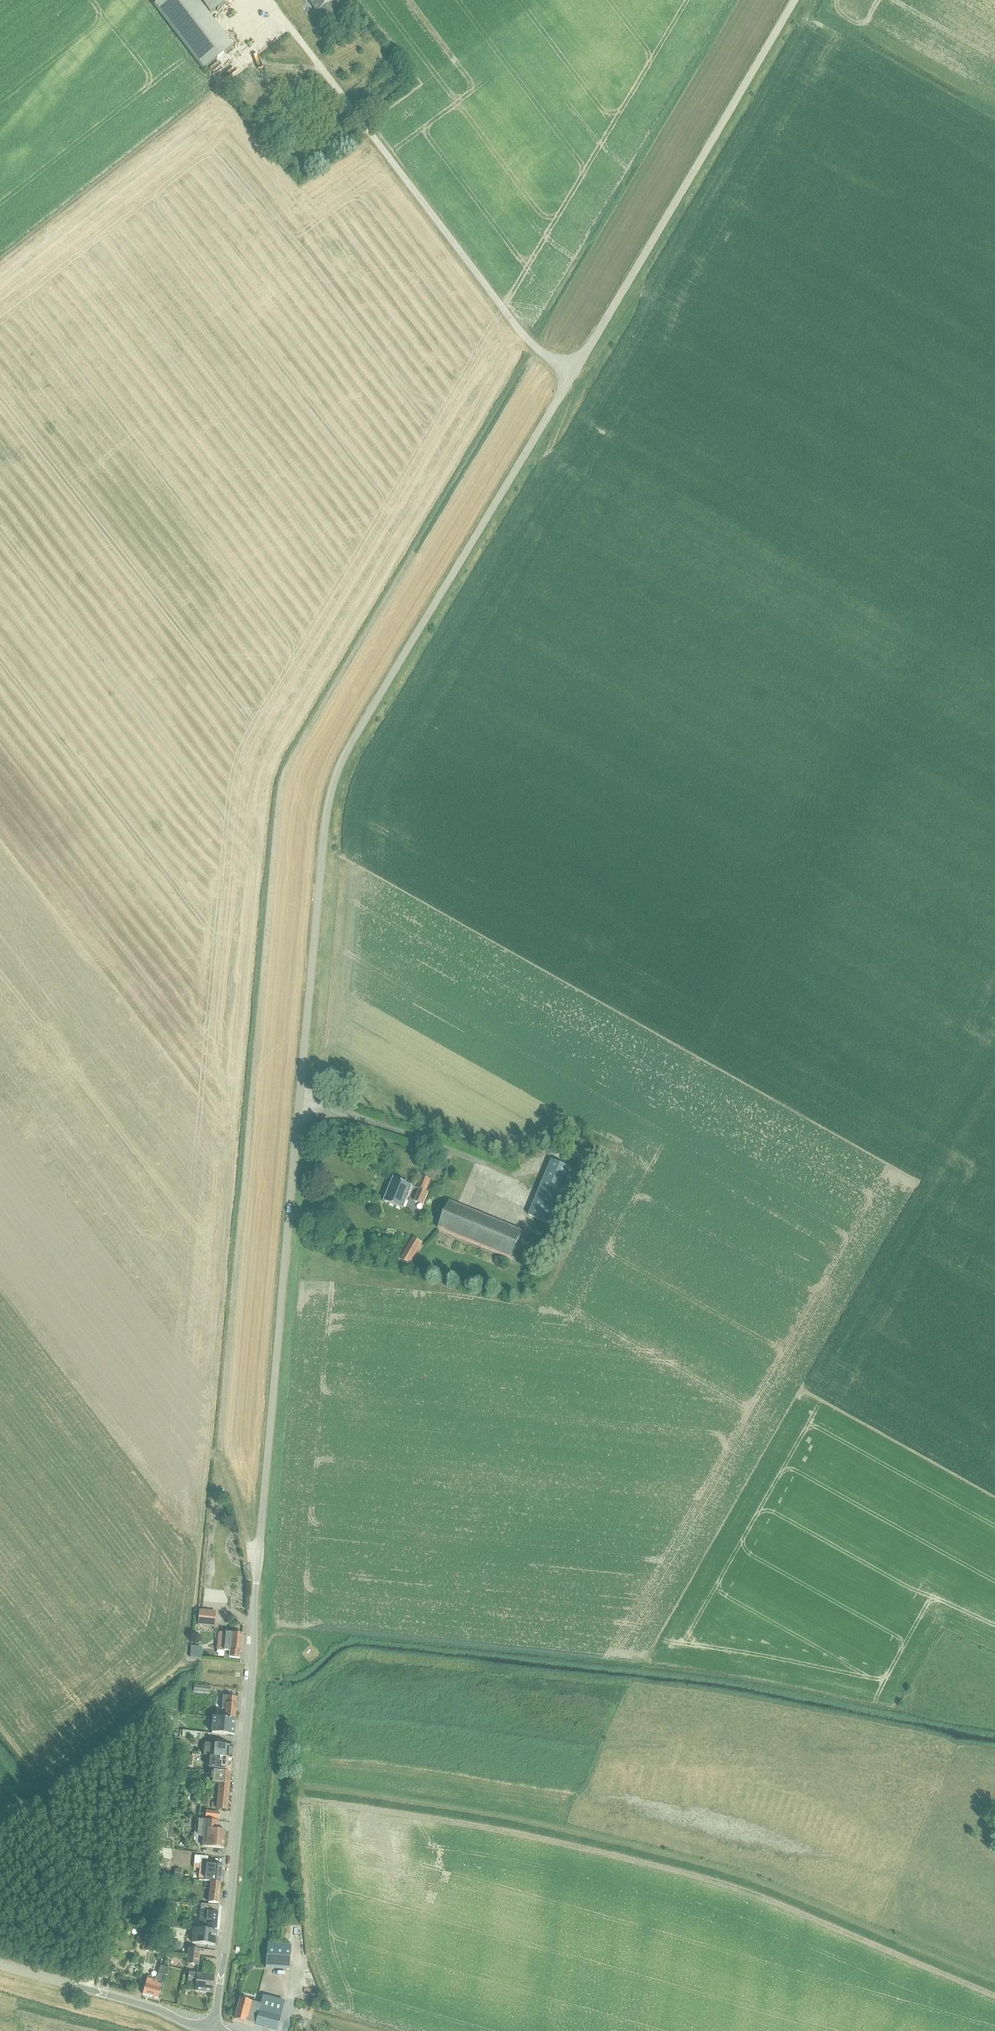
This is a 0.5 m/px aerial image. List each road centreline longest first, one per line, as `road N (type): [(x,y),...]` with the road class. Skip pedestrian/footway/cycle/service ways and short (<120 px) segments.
road 1 (tertiary): [(211,2030),(228,1934),(329,796),(358,732),(794,0)]
road 2 (tertiary): [(211,2030),(0,1965)]
road 3 (track): [(210,1453),(258,1561)]

